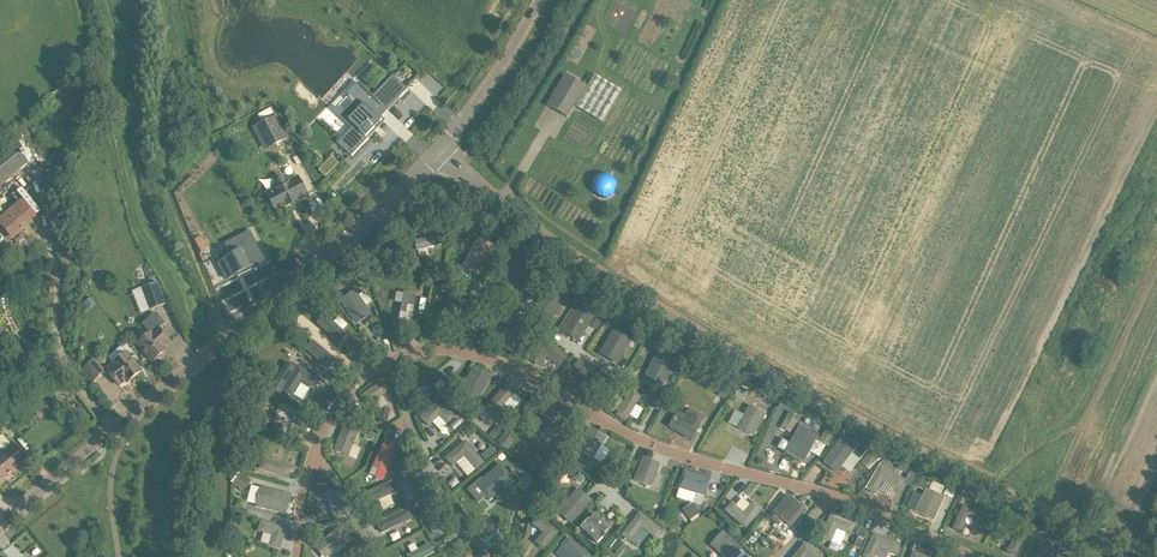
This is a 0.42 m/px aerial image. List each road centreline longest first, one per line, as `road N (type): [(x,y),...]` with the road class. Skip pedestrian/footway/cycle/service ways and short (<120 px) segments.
road 1 (unclassified): [(967,556),(828,496),(639,439),(562,404),(515,370),(442,348),(403,352),(353,381),(313,454),(299,505),(297,556)]
road 2 (unclassified): [(1156,546),(957,462),(757,363),(567,252),(435,152)]
road 3 (unclassified): [(8,515),(332,250),(435,152)]
road 4 (unclassified): [(435,152),(475,104),(537,0)]

